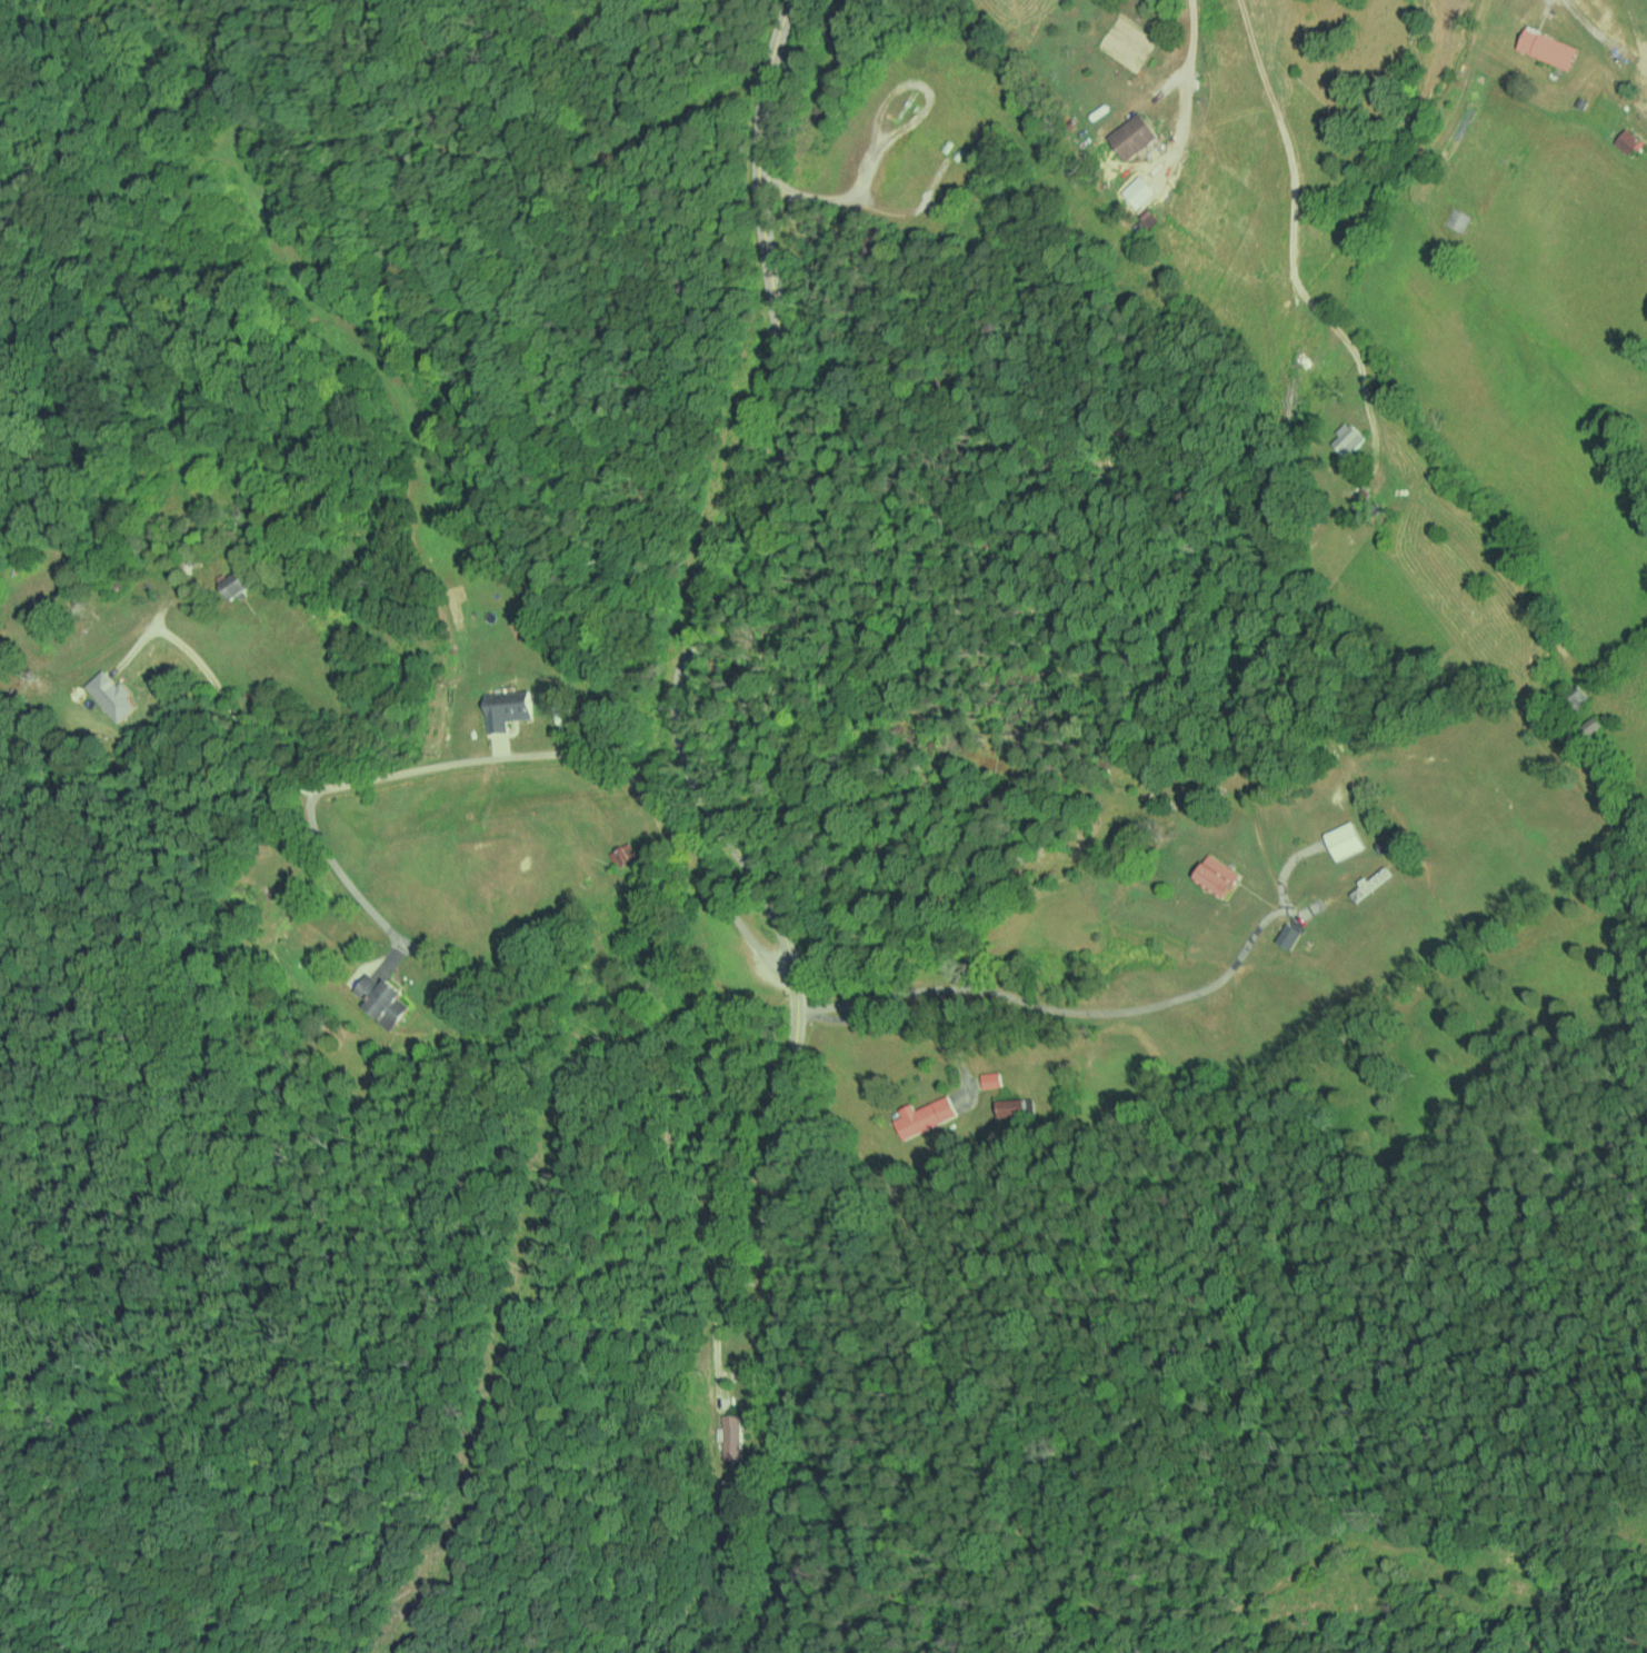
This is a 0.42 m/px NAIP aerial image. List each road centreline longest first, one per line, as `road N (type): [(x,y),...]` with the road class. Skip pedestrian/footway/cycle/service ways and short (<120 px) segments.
road 1 (residential): [(760,1652),(773,1631),(789,1461),(768,1209),(793,1005),(768,908),(679,728),(676,685),(686,644),(762,552),(777,492),(780,340),(757,169),(788,0)]

